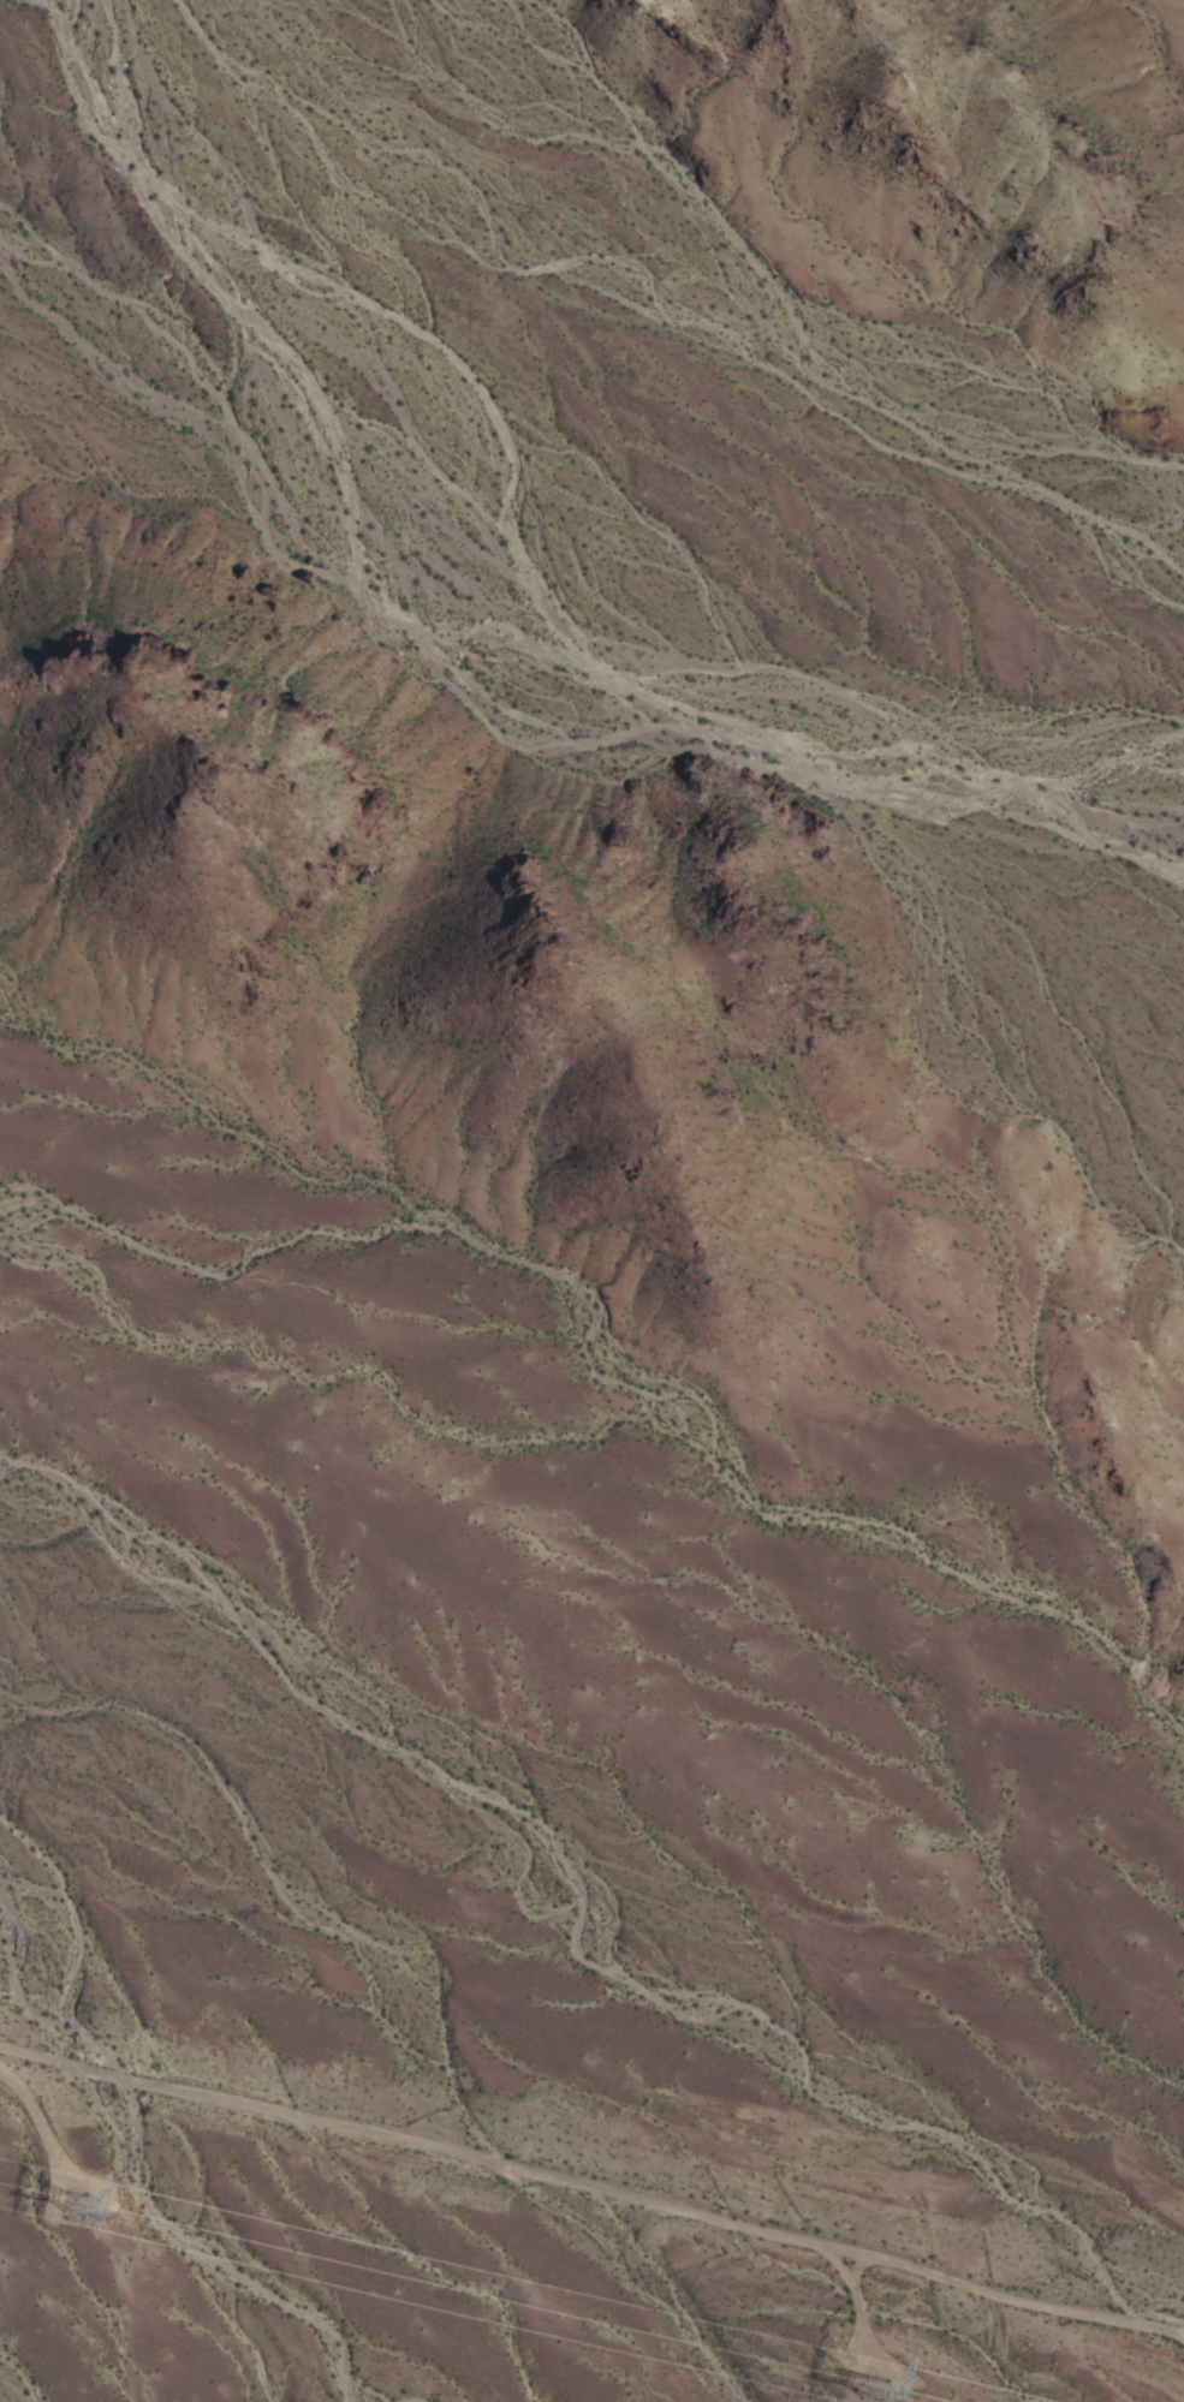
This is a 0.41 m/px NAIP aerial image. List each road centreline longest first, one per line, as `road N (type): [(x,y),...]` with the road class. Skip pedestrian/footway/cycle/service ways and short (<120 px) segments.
road 1 (track): [(0,2041),(1183,2314)]

